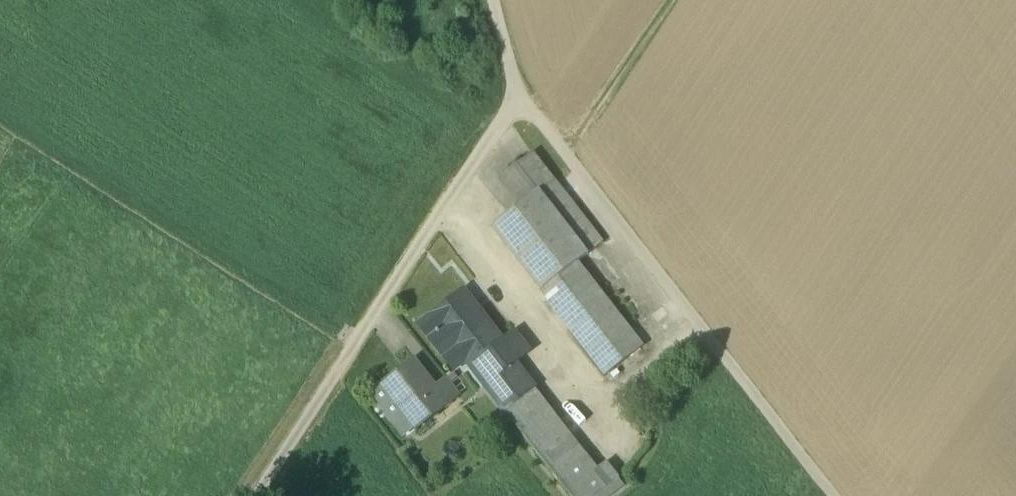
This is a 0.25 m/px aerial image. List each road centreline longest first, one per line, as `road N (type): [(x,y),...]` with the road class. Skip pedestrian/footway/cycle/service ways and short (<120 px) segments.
road 1 (track): [(499,0),(523,101),(837,495)]
road 2 (track): [(255,495),(445,203),(523,101)]
road 3 (track): [(593,182),(613,122),(696,0)]

